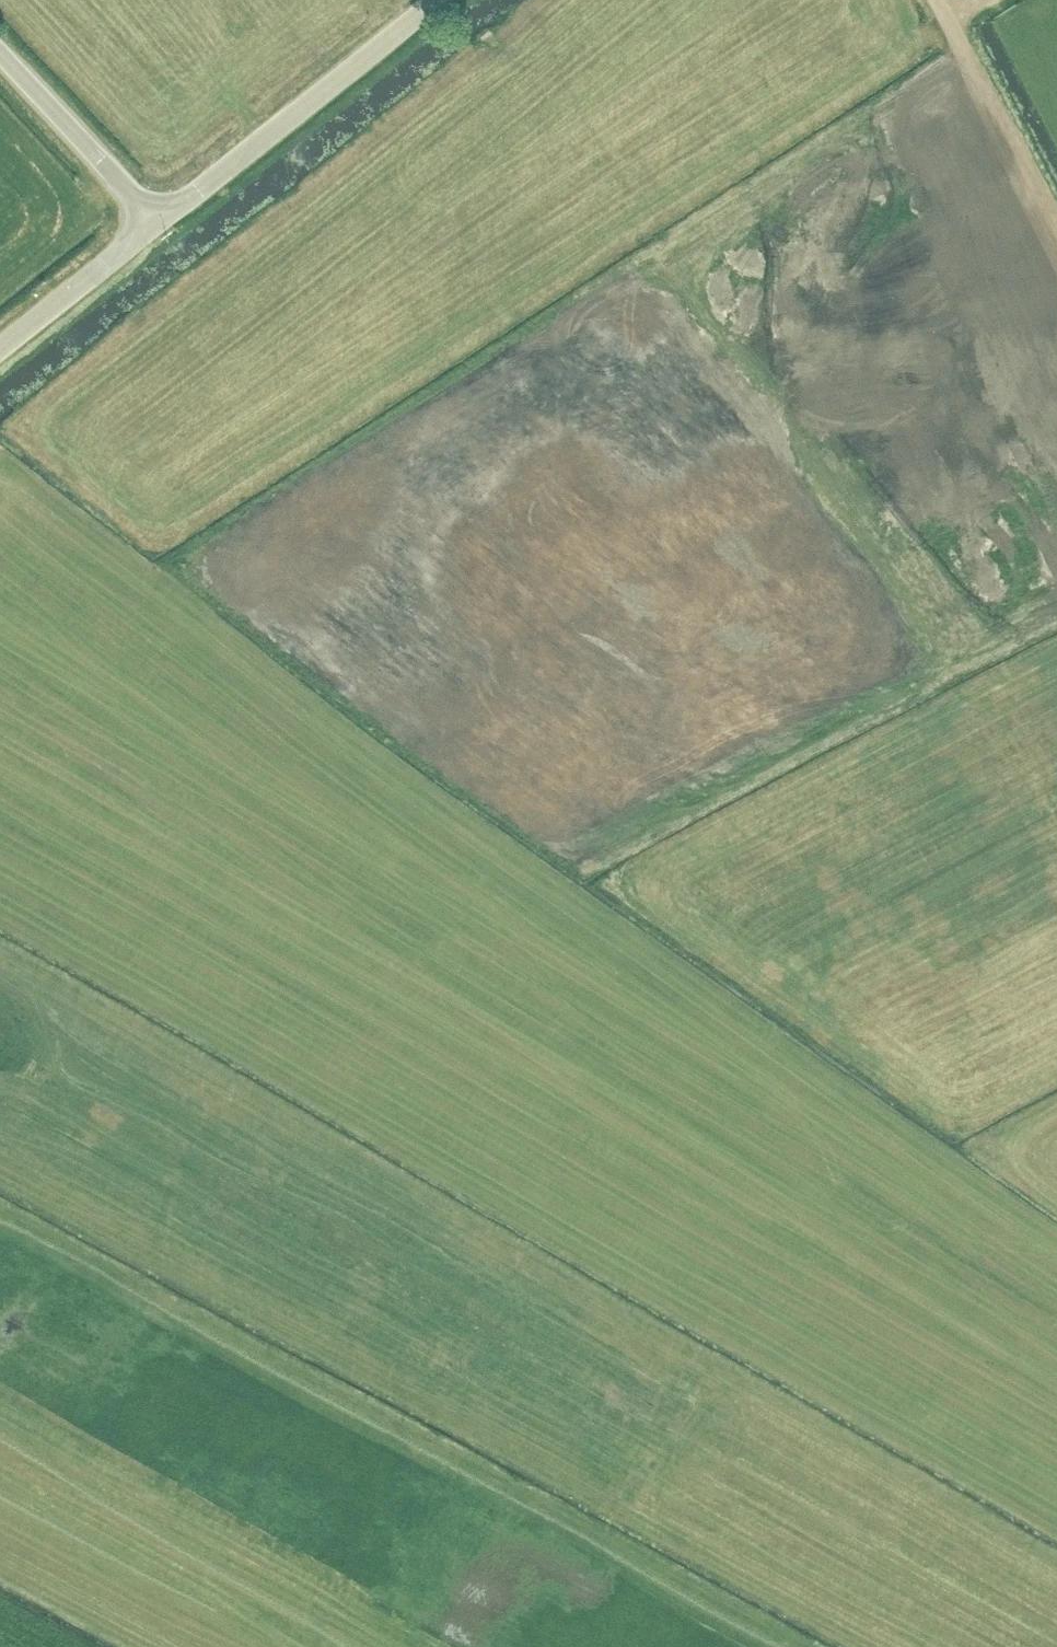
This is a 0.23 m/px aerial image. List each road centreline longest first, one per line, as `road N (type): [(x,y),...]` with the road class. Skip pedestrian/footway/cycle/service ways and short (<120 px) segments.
road 1 (unclassified): [(156,223),(435,0)]
road 2 (track): [(1056,224),(942,0)]
road 3 (unclassified): [(156,223),(0,51)]
road 4 (unclassified): [(0,347),(156,223)]

